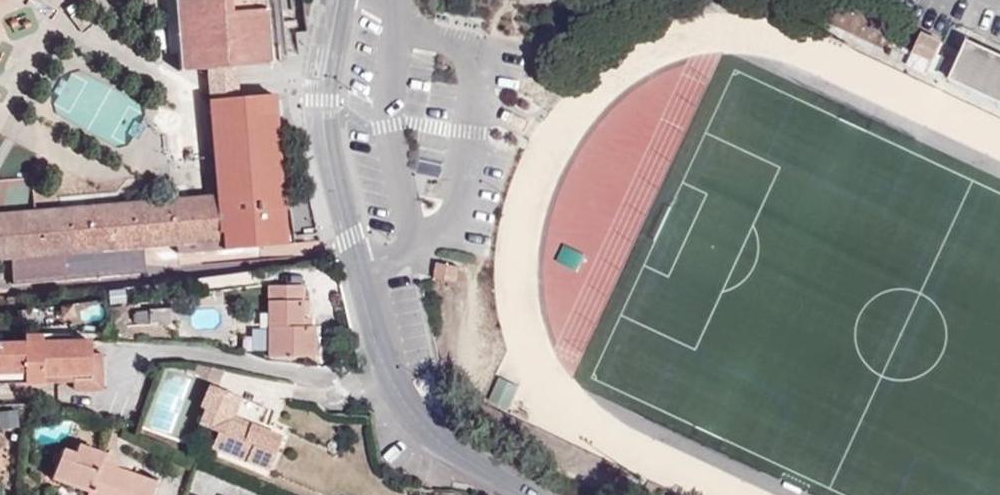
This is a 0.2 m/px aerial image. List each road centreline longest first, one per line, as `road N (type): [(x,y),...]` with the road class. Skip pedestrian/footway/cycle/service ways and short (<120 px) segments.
road 1 (tertiary): [(339,0),(321,100),(350,239),(393,379)]
road 2 (residential): [(393,379),(345,388),(176,347),(142,348),(126,360),(120,380)]
road 3 (tertiary): [(393,379),(411,417),(529,494)]

